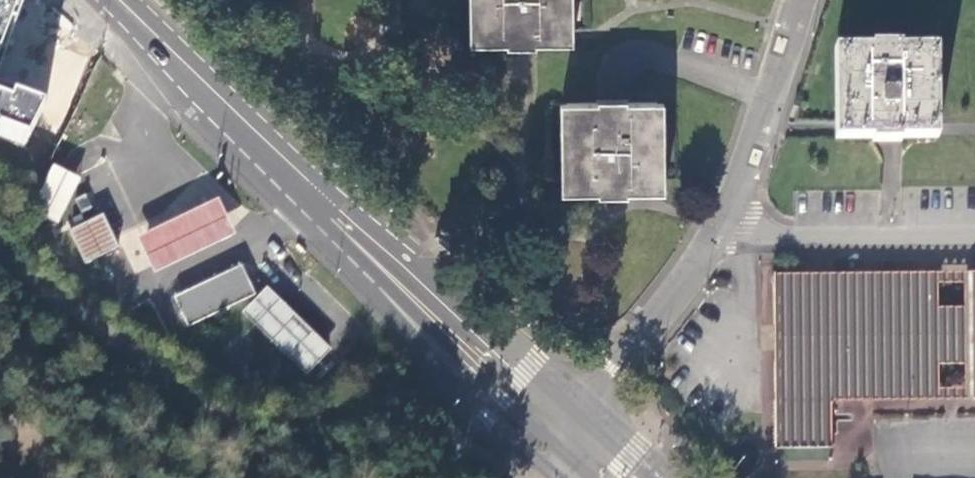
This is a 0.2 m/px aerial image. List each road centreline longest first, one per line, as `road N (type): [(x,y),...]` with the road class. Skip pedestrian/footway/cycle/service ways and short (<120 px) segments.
road 1 (secondary): [(101,0),(568,441)]
road 2 (residential): [(805,0),(743,203),(568,441)]
road 3 (unknown): [(723,231),(766,247),(974,246)]

